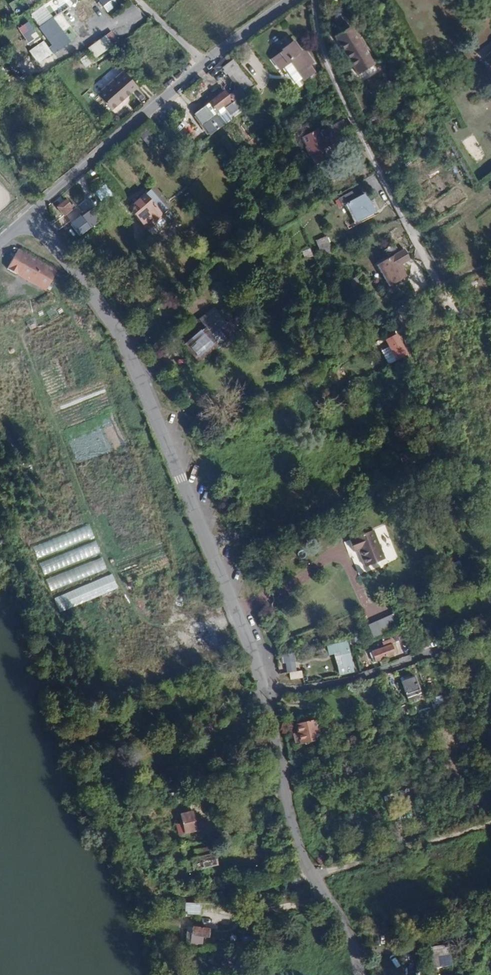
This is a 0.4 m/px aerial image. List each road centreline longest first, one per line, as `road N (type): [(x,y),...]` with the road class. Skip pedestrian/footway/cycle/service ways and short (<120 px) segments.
road 1 (residential): [(30,217),(126,344),(265,694)]
road 2 (residential): [(290,0),(162,97),(30,217)]
road 3 (residential): [(265,694),(300,849),(361,974)]
road 4 (unclassified): [(265,694),(349,683),(490,625)]

